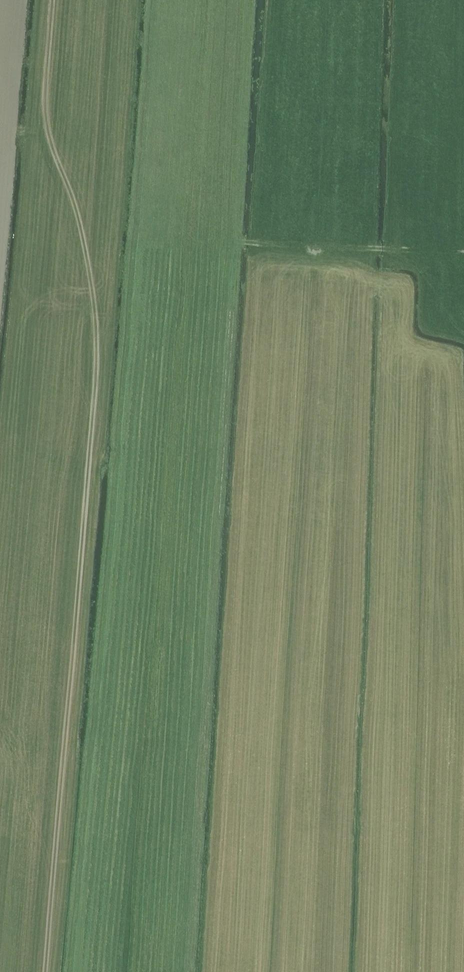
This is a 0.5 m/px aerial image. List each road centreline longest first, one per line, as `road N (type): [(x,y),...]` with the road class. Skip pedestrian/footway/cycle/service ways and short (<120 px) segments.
road 1 (track): [(52,0),(44,109),(94,305),(96,373),(73,653)]
road 2 (track): [(463,252),(362,244),(356,335),(393,345),(401,415)]
road 3 (track): [(362,244),(233,245)]

